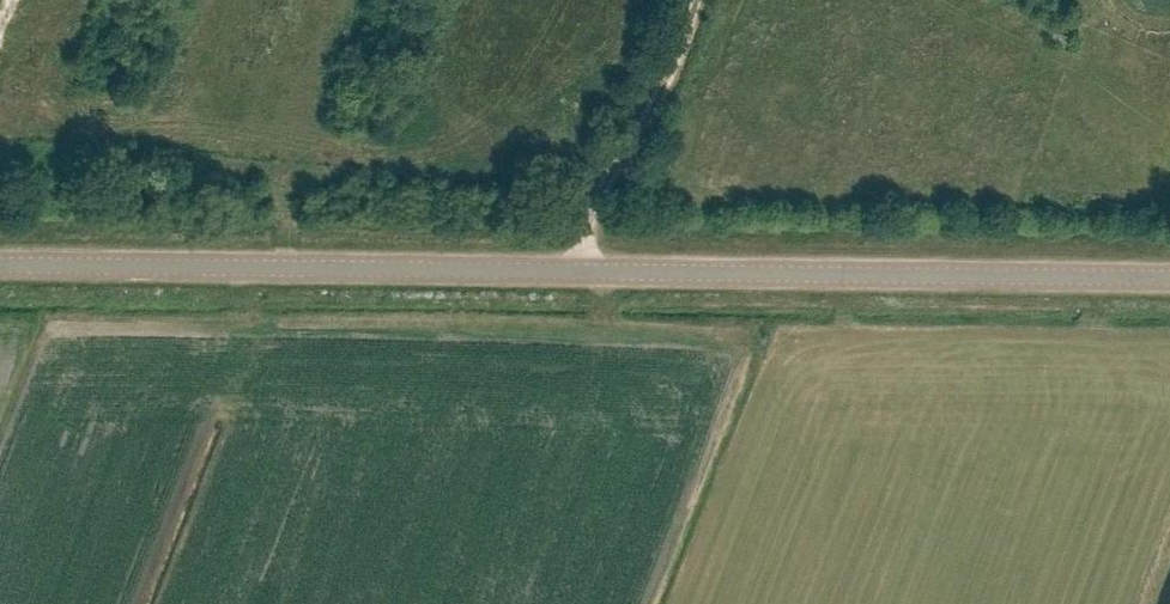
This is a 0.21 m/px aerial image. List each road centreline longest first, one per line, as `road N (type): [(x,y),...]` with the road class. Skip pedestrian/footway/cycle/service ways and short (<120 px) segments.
road 1 (unclassified): [(1169,277),(0,264)]

